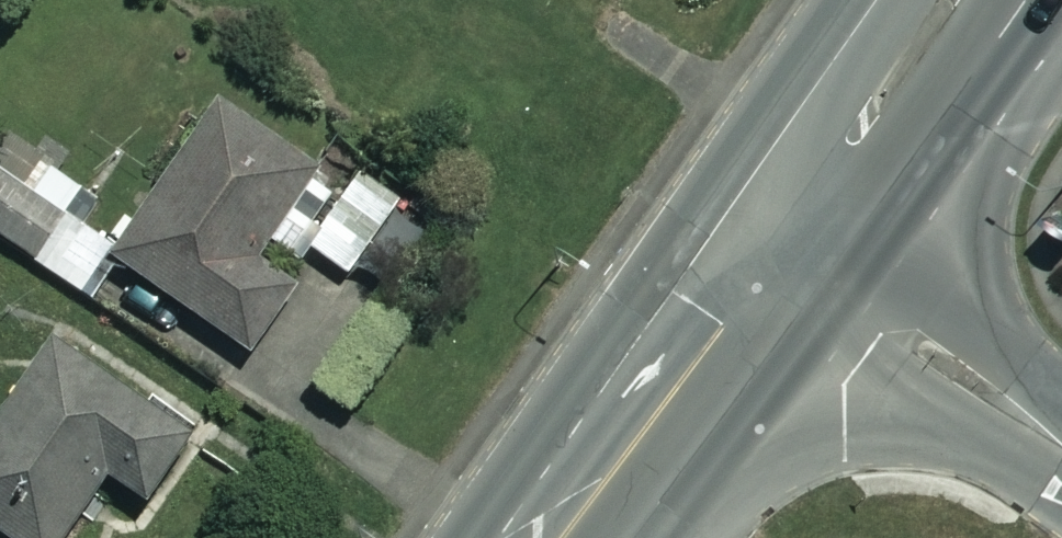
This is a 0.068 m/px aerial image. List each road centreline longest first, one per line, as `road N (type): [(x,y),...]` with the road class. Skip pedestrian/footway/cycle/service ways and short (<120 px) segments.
road 1 (secondary): [(781,245),(554,537)]
road 2 (tertiary): [(1061,447),(781,245)]
road 3 (secondary): [(951,0),(781,245)]

